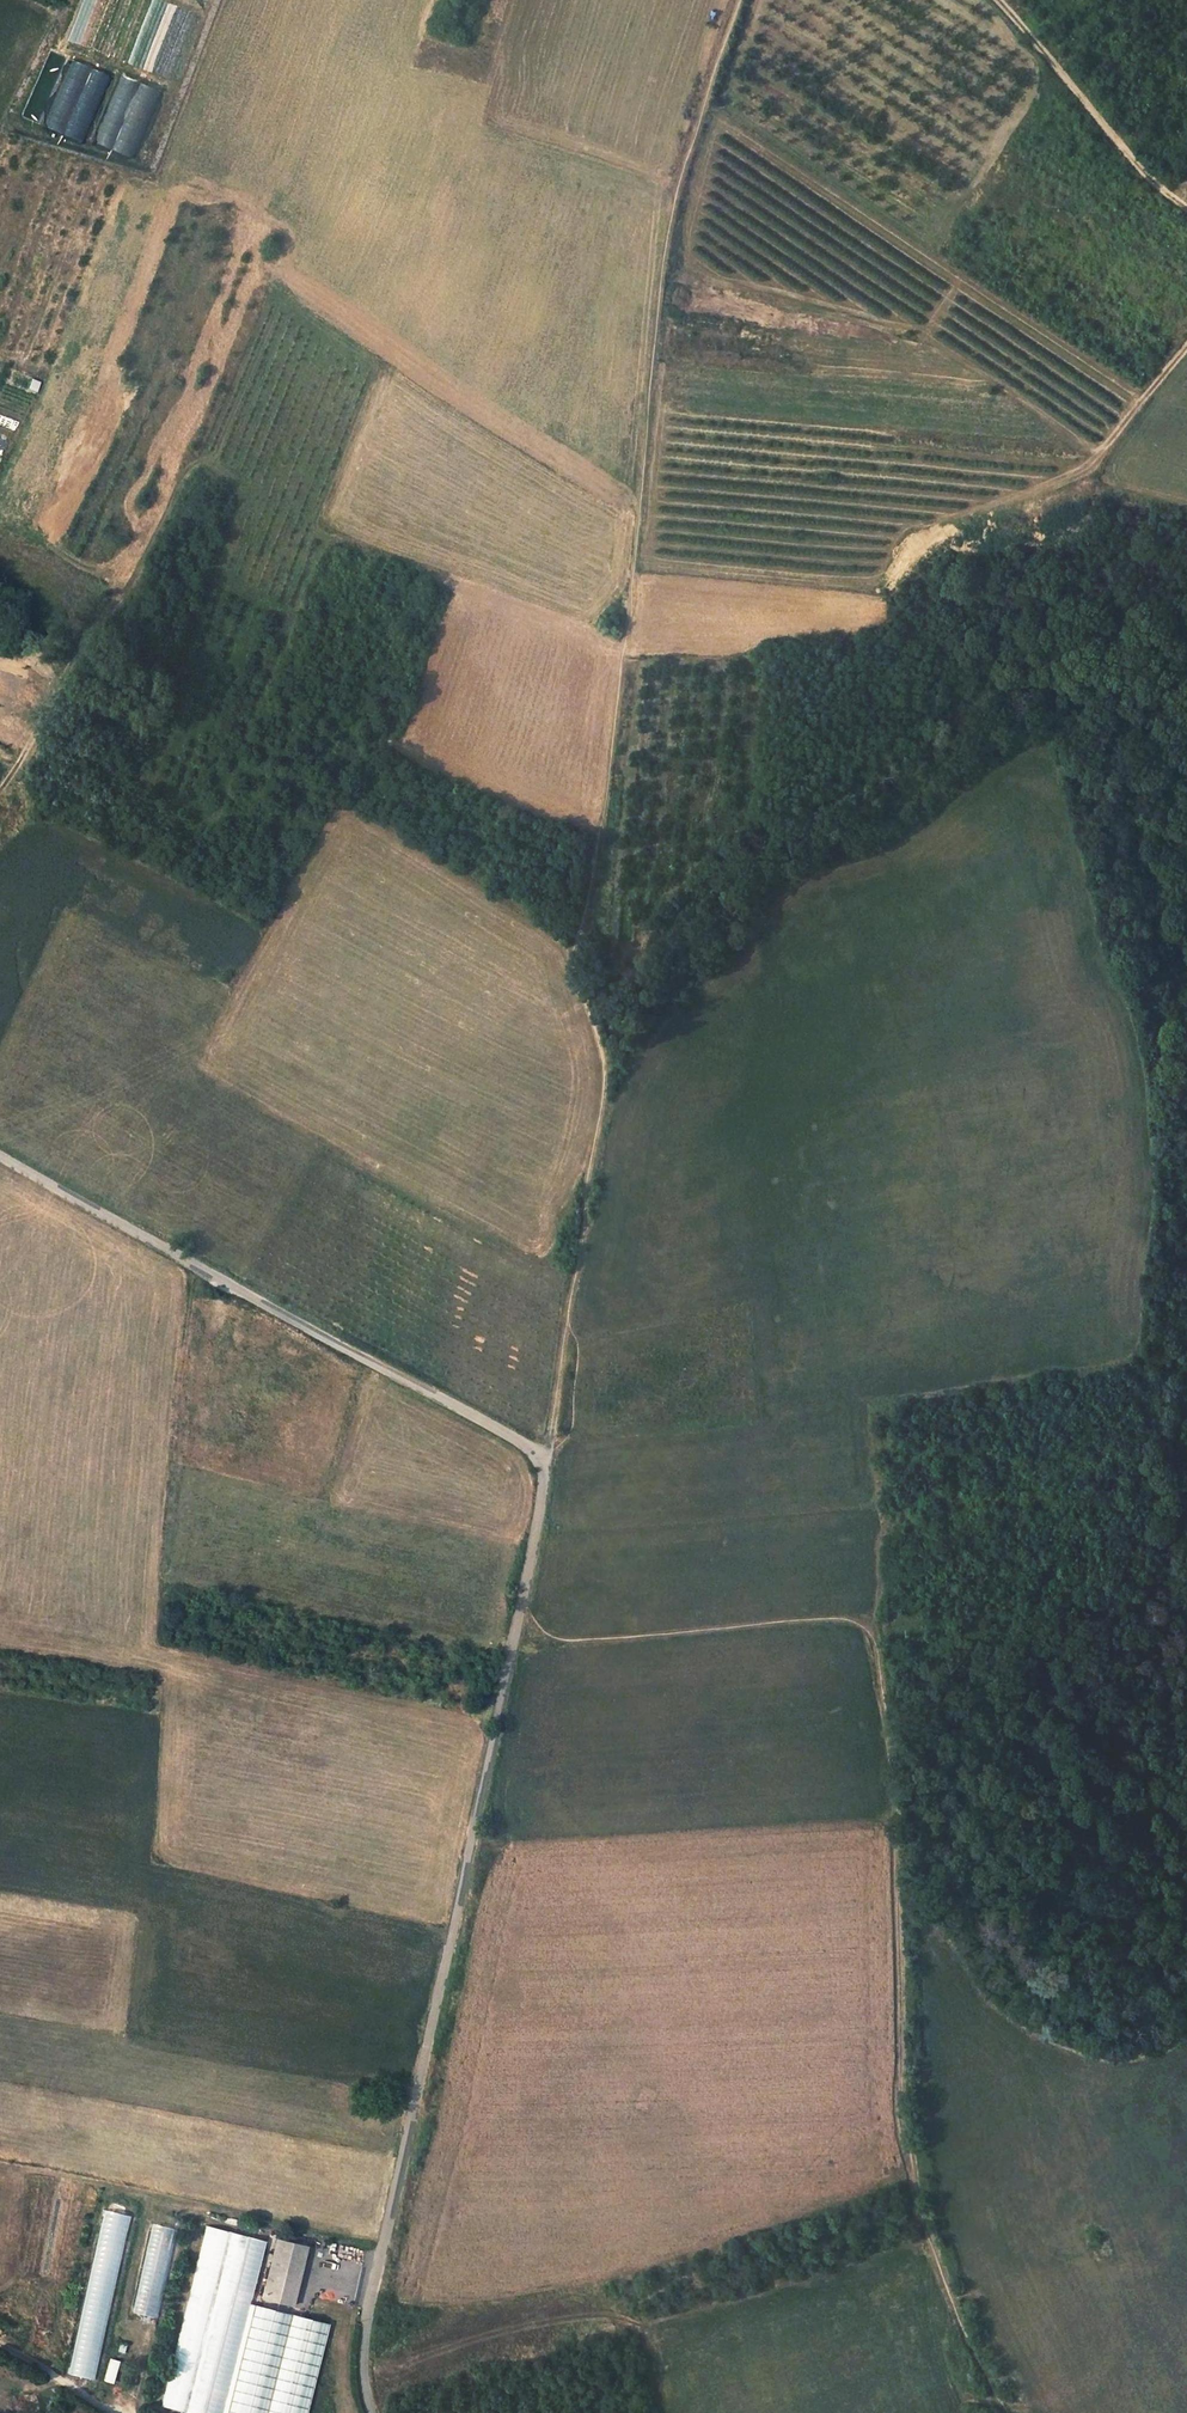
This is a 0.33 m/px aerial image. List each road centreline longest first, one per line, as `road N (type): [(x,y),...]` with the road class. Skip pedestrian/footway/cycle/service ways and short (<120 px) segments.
road 1 (residential): [(0,1158),(515,1438),(542,1461),(545,1487),(390,2245),(377,2325),(379,2412)]
road 2 (track): [(517,1629),(546,1640),(837,1618),(872,1630),(886,1706),(905,2099),(918,2191),(1005,2412)]
road 3 (track): [(995,0),(1131,158),(1186,210)]

